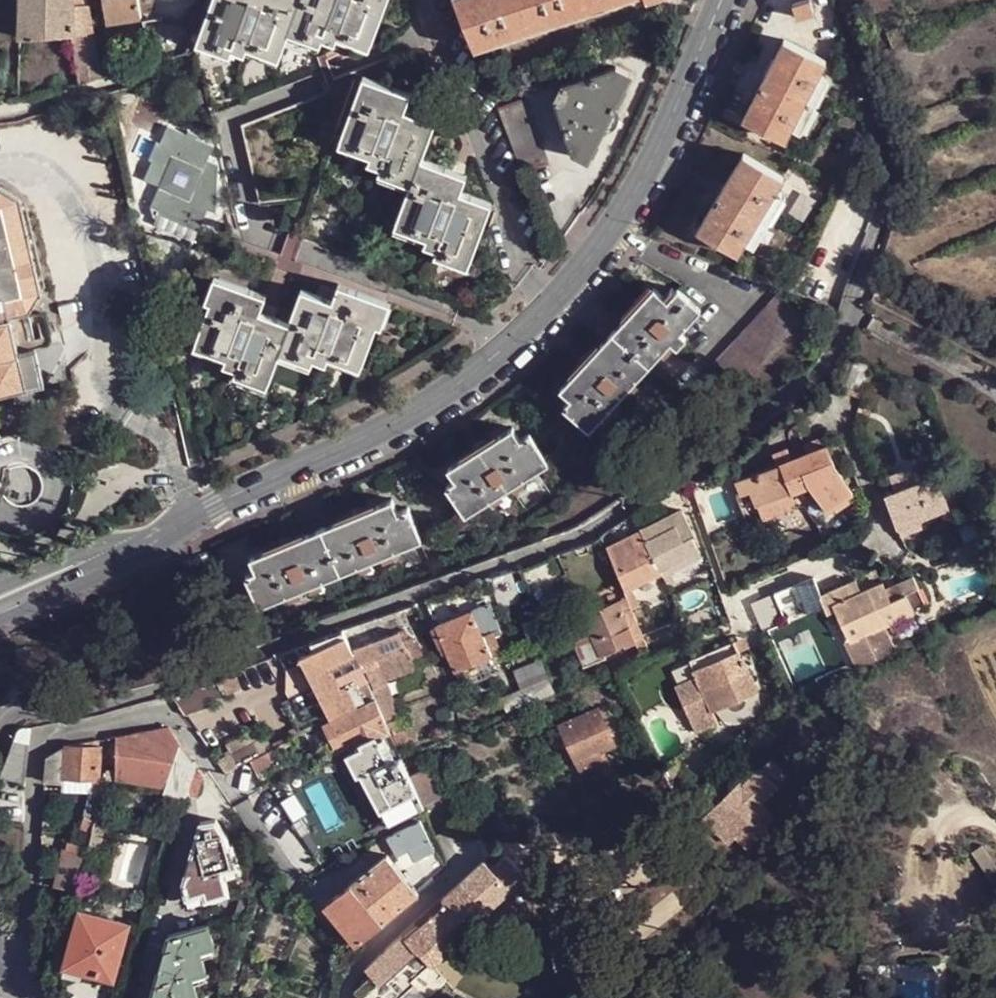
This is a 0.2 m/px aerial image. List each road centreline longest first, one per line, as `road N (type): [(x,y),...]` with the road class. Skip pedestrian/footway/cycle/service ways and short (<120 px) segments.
road 1 (residential): [(844,0),(894,186),(838,351),(816,379),(569,539),(149,693),(30,712),(0,728)]
road 2 (tertiary): [(0,613),(376,432),(504,350),(626,210),(721,0)]

